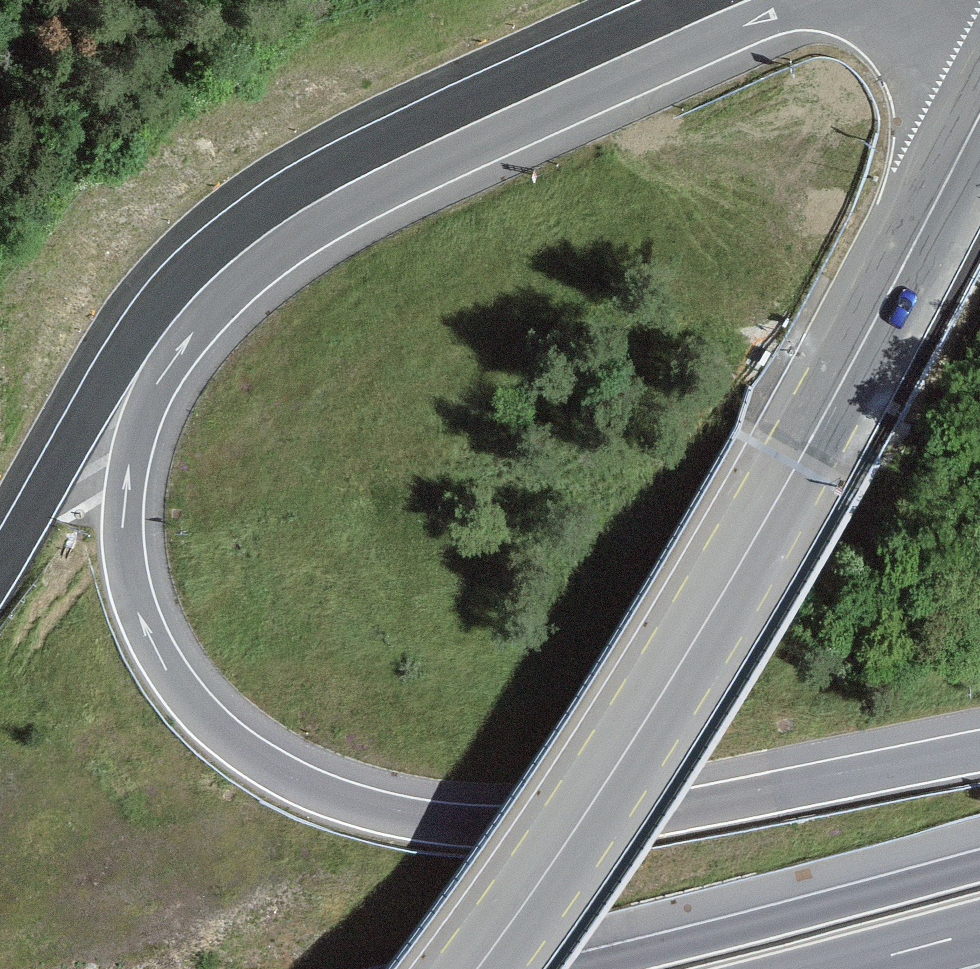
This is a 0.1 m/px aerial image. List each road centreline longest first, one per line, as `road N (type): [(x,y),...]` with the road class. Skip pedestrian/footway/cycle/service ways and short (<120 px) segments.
road 1 (trunk): [(979,752),(549,828),(392,816),(319,794),(255,760),(200,716),(139,611),(125,513),(154,348)]
road 2 (secondary): [(979,115),(805,455),(574,833),(477,968)]
road 3 (secondary): [(750,0),(337,191),(250,247),(154,348)]
road 4 (trunk): [(979,866),(582,968)]
road 5 (secondary): [(154,348),(0,569)]
road 6 (trunk): [(835,968),(979,930)]

